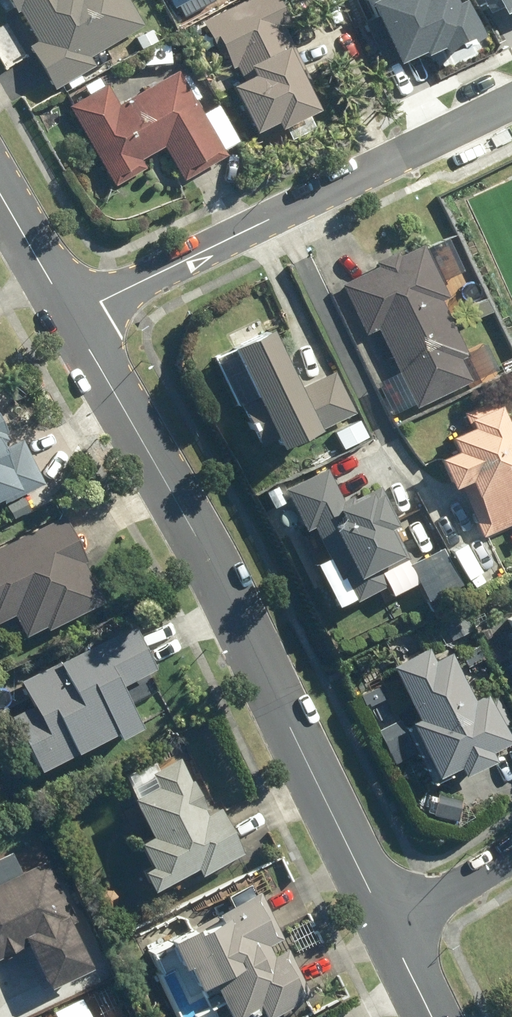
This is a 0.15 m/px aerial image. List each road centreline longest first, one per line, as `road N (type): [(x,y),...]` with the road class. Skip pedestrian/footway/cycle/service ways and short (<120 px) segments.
road 1 (tertiary): [(72,320),(390,925)]
road 2 (residential): [(72,320),(511,104)]
road 3 (tertiary): [(0,194),(72,320)]
road 4 (residential): [(511,854),(390,925)]

